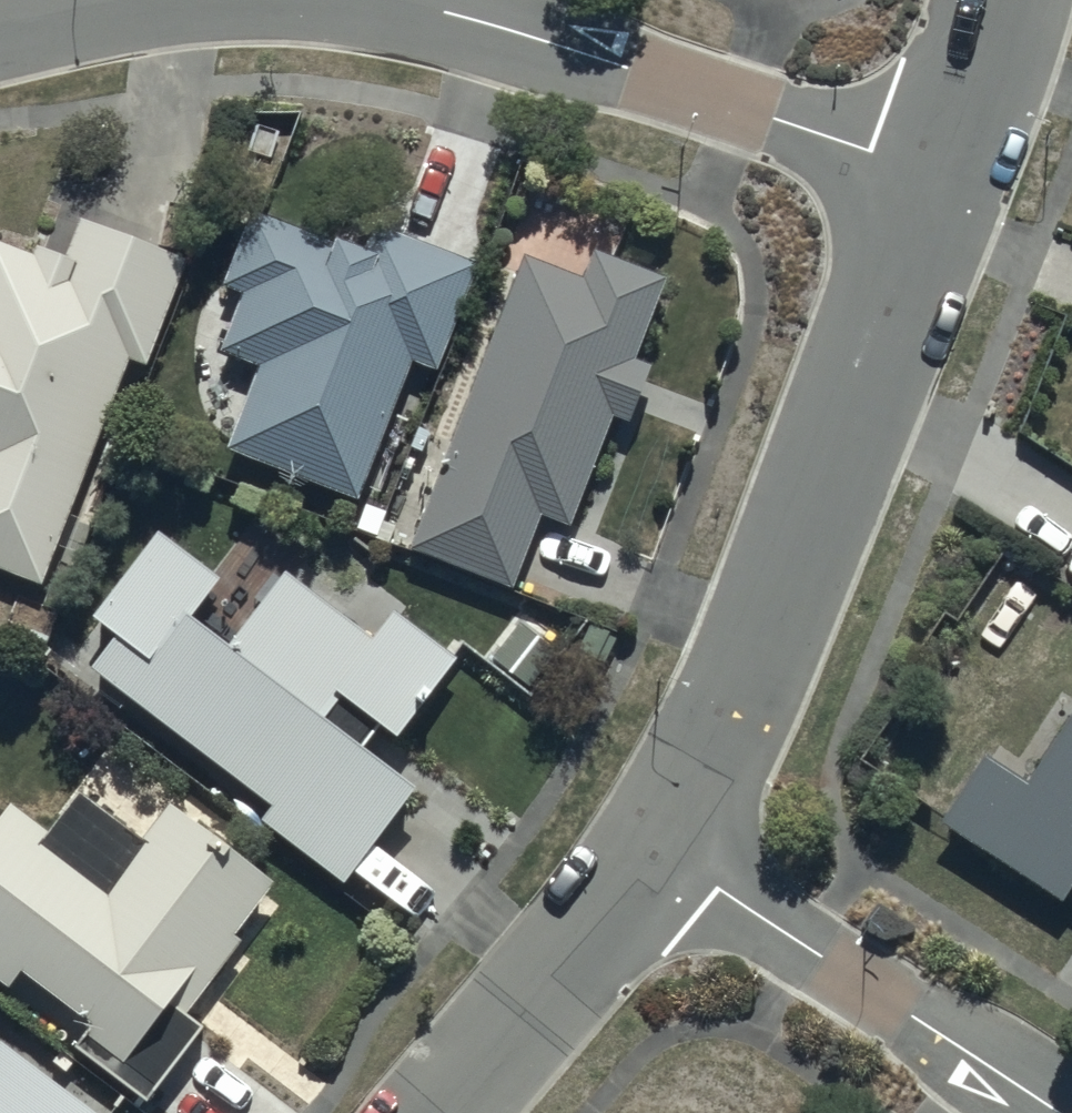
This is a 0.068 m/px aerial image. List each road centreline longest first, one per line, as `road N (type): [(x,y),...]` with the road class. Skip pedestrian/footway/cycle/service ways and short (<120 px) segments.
road 1 (residential): [(941,179),(744,689),(660,854)]
road 2 (residential): [(382,0),(447,12),(712,95),(941,179)]
road 3 (residential): [(1061,1112),(660,854)]
road 4 (residential): [(660,854),(445,1112)]
road 5 (residential): [(1004,0),(941,179)]
road 6 (residential): [(0,24),(131,0)]

